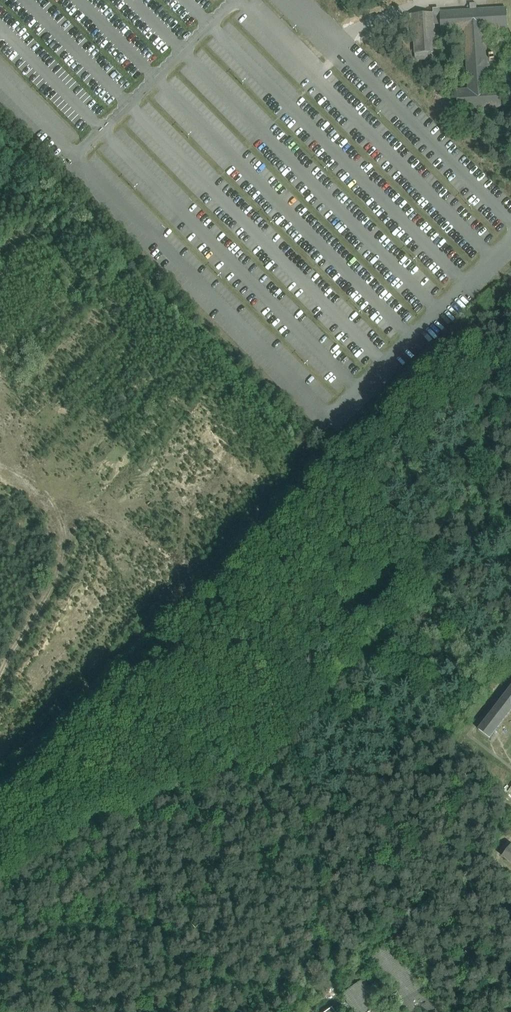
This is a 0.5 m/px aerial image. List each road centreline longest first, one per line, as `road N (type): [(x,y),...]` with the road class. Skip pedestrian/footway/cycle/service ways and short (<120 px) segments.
road 1 (track): [(0,682),(66,561),(64,532),(42,498),(0,475)]

